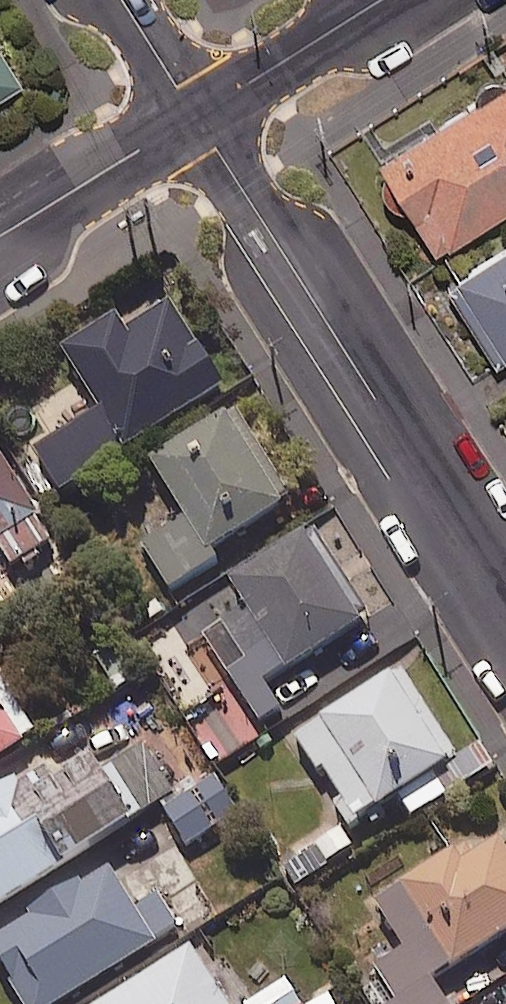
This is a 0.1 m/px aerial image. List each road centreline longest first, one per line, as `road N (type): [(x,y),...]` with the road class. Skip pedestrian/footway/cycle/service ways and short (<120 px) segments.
road 1 (residential): [(505,601),(196,115)]
road 2 (tertiary): [(0,235),(196,115)]
road 3 (tertiary): [(196,115),(379,0)]
road 4 (residential): [(196,115),(123,0)]

